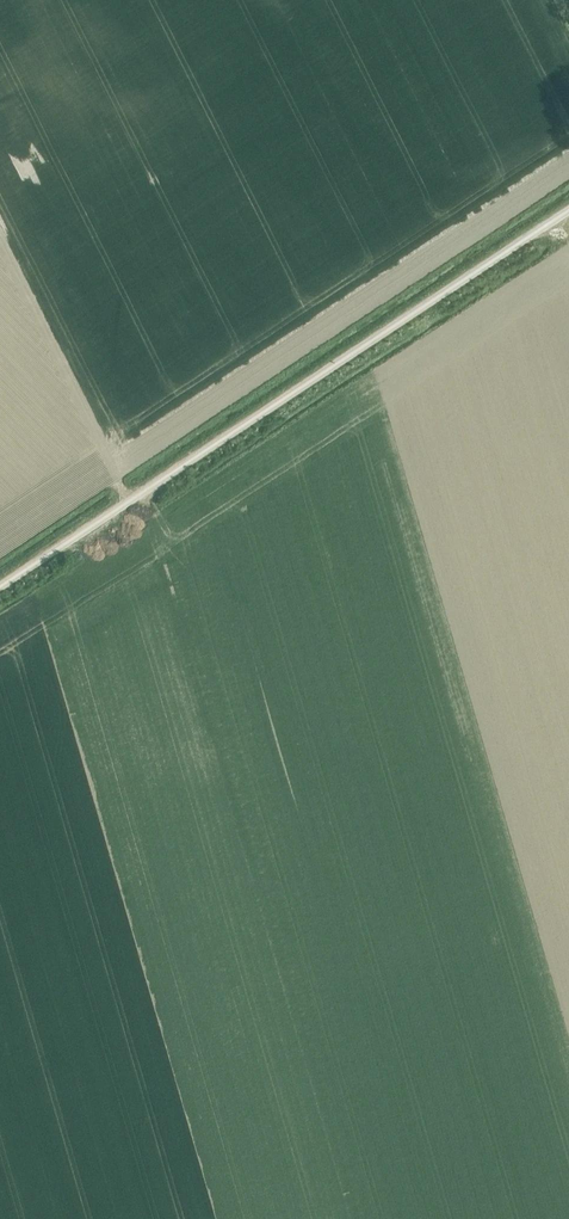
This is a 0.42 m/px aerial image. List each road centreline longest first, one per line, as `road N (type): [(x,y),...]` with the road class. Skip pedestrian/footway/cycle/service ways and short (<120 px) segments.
road 1 (unclassified): [(0,585),(568,207)]

